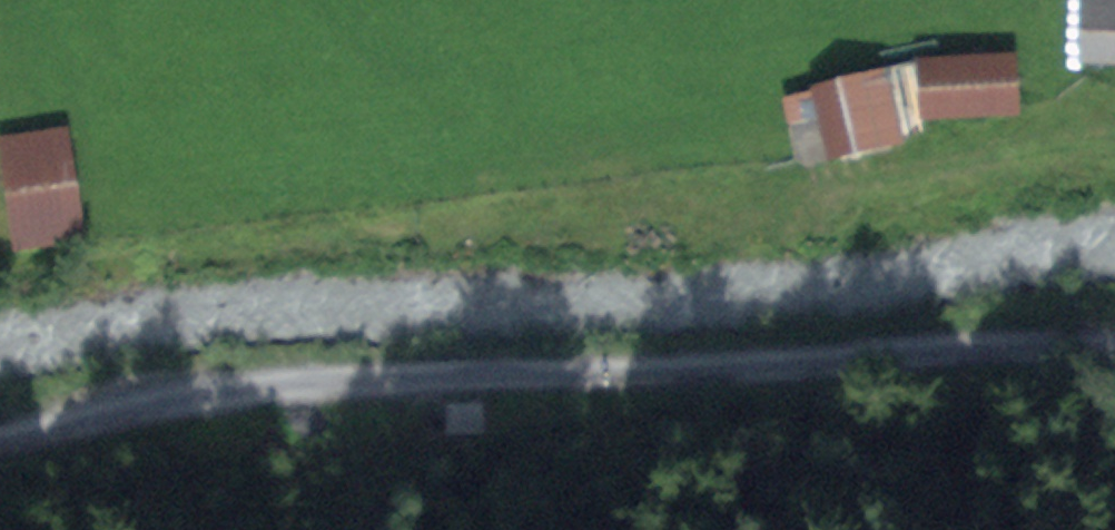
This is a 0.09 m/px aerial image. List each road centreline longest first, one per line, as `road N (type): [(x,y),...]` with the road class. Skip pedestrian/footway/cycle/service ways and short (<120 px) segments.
road 1 (track): [(0,432),(251,381),(512,373),(1066,330),(1114,333)]
road 2 (track): [(0,90),(397,117),(733,73),(899,0)]

